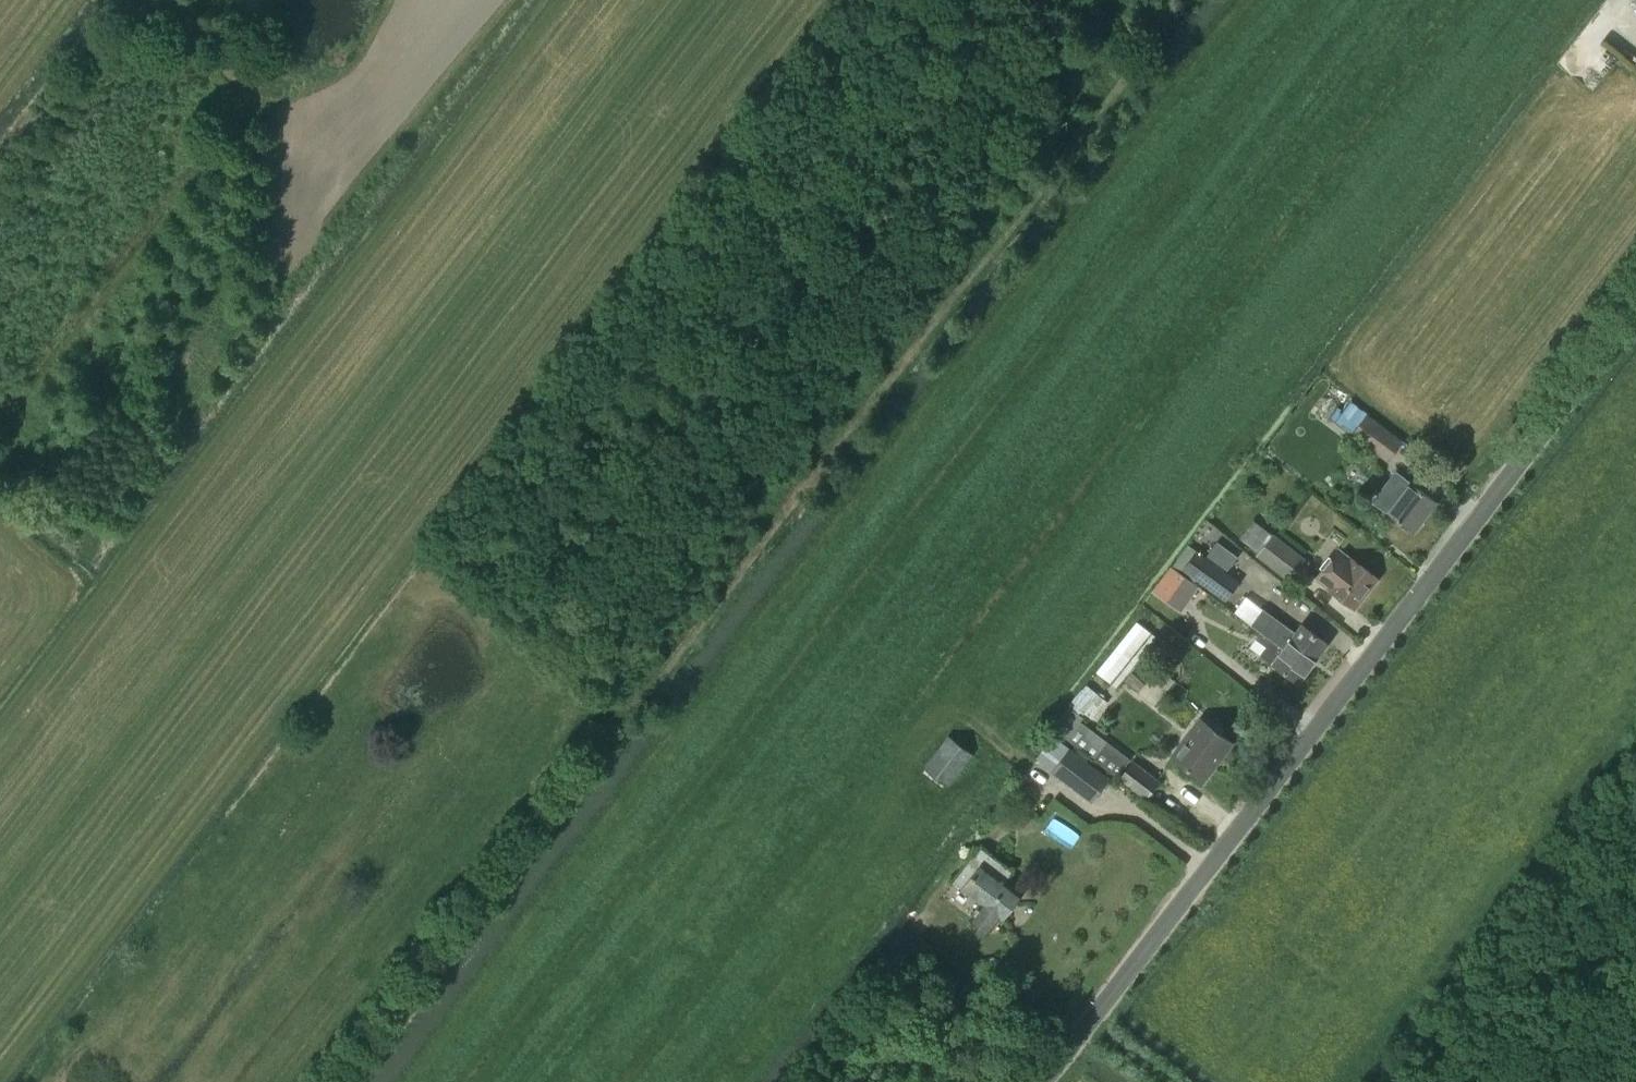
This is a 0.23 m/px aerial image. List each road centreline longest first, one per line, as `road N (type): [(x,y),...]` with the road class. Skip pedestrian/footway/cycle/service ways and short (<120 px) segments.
road 1 (unclassified): [(1043,1081),(1635,311)]

